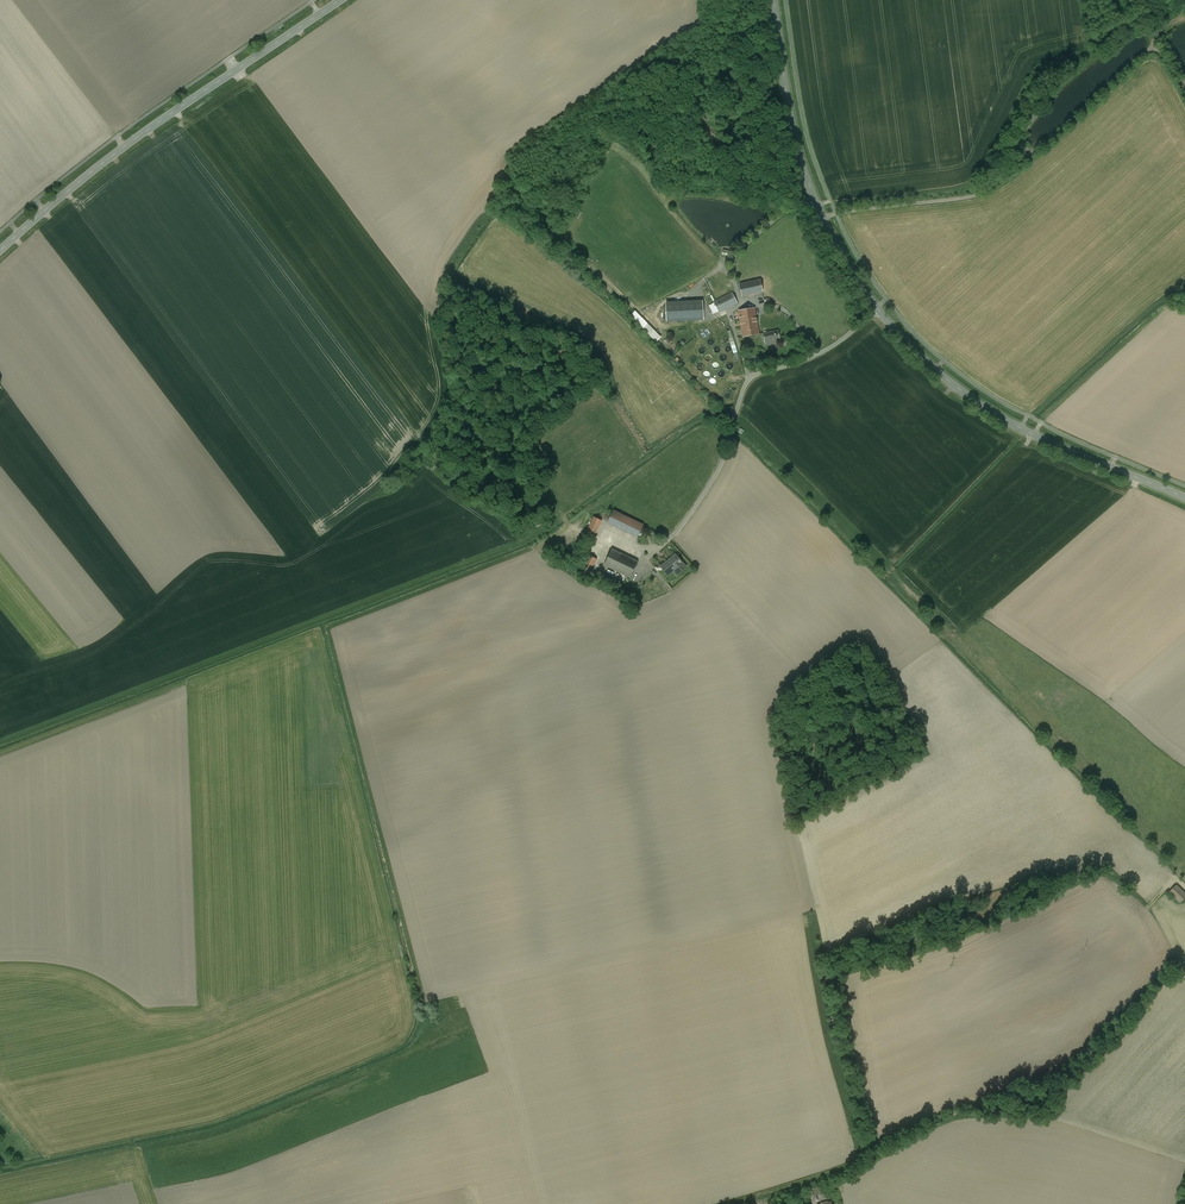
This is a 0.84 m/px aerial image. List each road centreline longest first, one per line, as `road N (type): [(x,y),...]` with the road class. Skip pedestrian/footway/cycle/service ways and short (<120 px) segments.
road 1 (tertiary): [(1184,497),(971,400),(878,310),(830,235),(803,167),(774,0)]
road 2 (tertiary): [(341,0),(124,147),(0,251)]
road 3 (track): [(823,218),(989,189),(1155,46)]
road 4 (track): [(0,961),(87,971),(149,1003)]

